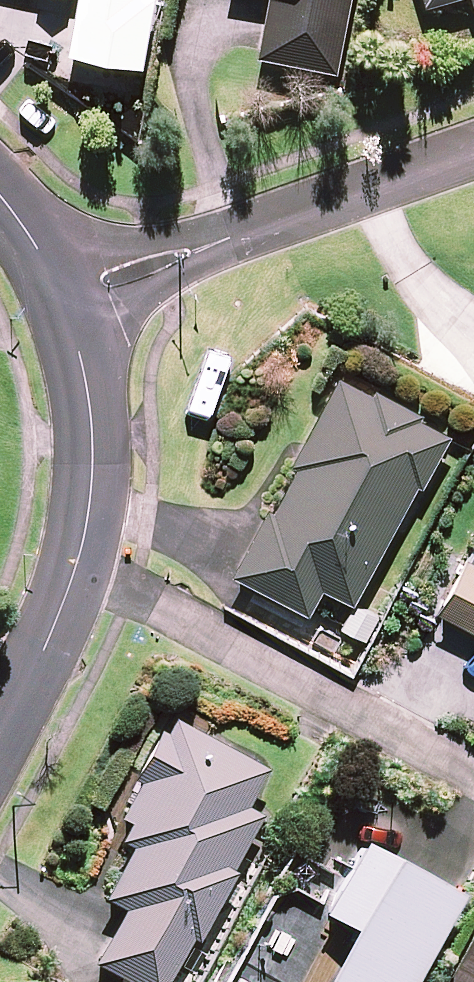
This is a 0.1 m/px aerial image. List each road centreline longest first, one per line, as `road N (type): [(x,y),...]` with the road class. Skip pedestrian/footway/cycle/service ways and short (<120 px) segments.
road 1 (residential): [(74,566),(473,775)]
road 2 (residential): [(473,151),(63,299)]
road 3 (residential): [(74,566),(93,452),(87,380),(63,299)]
road 4 (residential): [(0,740),(45,651),(74,566)]

